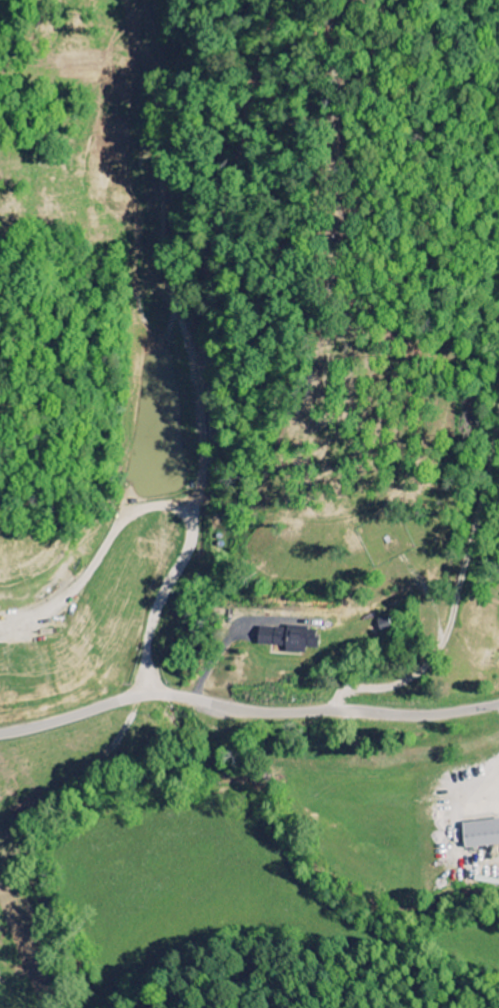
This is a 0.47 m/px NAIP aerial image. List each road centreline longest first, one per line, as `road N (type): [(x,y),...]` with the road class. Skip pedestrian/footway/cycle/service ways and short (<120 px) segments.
road 1 (secondary): [(0,734),(153,696),(269,713),(402,716),(498,705)]

